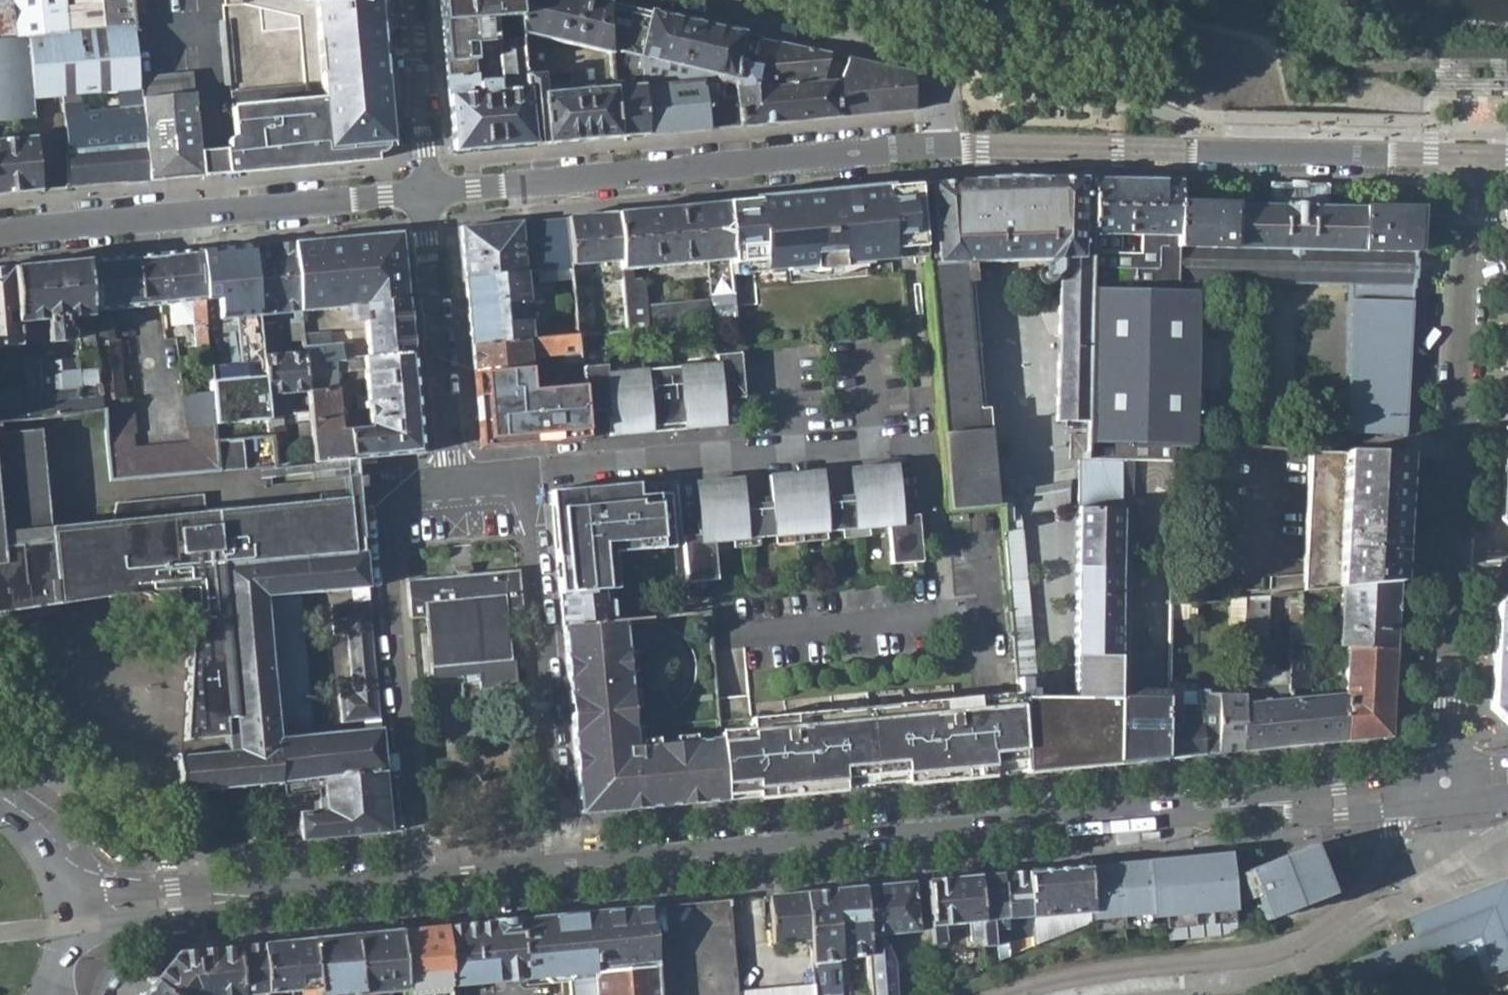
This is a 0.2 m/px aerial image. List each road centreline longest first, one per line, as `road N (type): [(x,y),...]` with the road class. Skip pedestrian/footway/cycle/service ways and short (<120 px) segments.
road 1 (primary): [(1448,781),(1384,795),(563,868)]
road 2 (residential): [(941,147),(1479,154)]
road 3 (residential): [(427,195),(941,147)]
road 4 (residential): [(452,481),(406,493),(391,520),(420,881)]
road 5 (residential): [(0,234),(427,195)]
road 6 (residential): [(510,482),(547,466),(931,440)]
road 7 (residential): [(1449,567),(1479,154)]
road 8 (residential): [(563,868),(533,542),(528,504),(510,482)]
road 9 (residential): [(695,0),(848,35),(935,45),(941,147)]
road 10 (residential): [(452,481),(427,195)]
road 11 (primary): [(299,892),(46,877)]
road 12 (primary): [(56,925),(270,903),(299,892)]
road 13 (residential): [(1448,781),(1449,567)]
road 14 (residential): [(427,195),(409,0)]
road 15 (primary): [(563,868),(420,881)]
road 16 (primary): [(420,881),(299,892)]

